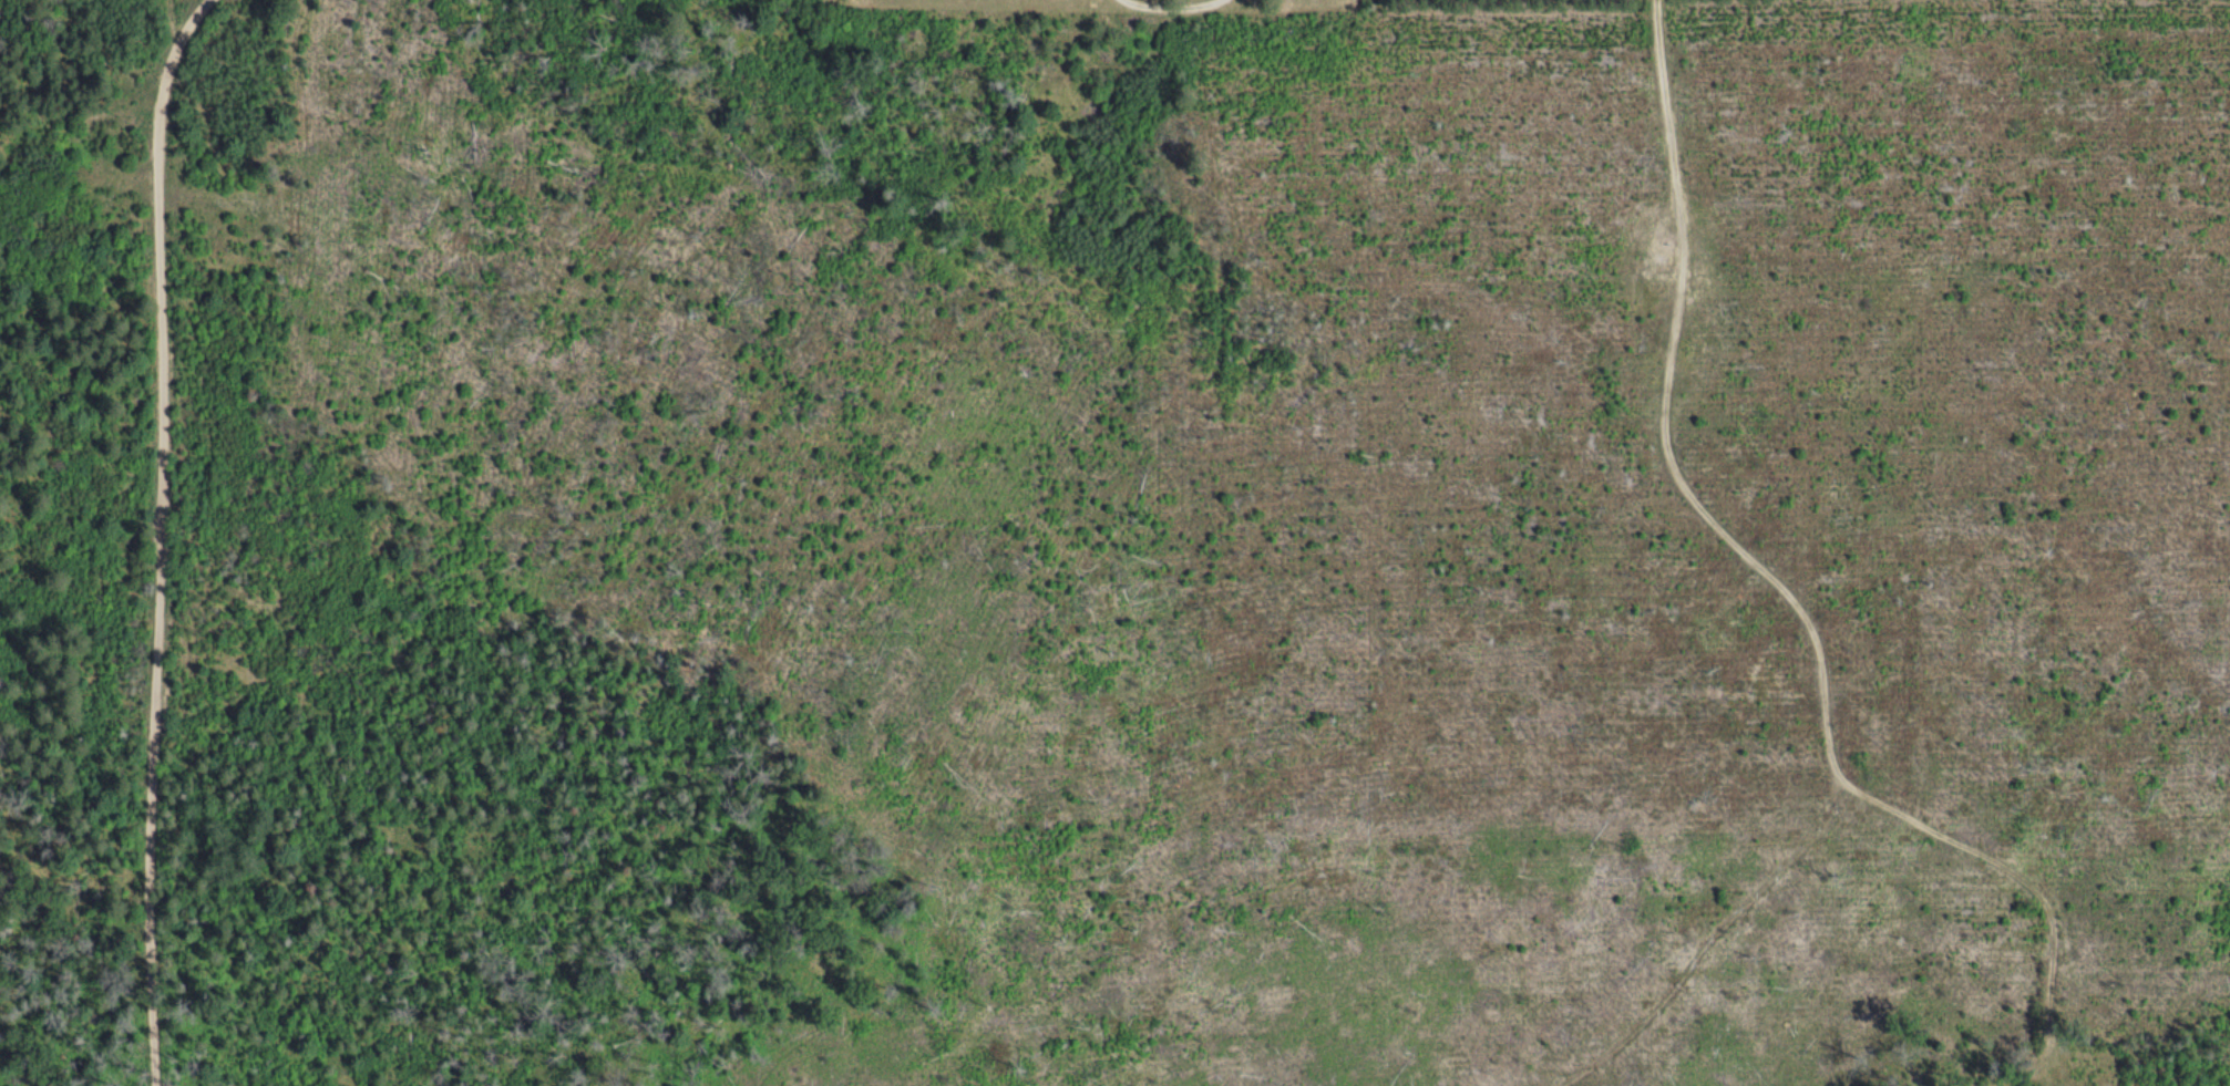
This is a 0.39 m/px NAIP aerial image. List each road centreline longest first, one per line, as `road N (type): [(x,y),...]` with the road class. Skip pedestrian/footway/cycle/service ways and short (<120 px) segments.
road 1 (track): [(148,1085),(167,0)]
road 2 (track): [(1647,0),(1681,152),(1671,270)]

